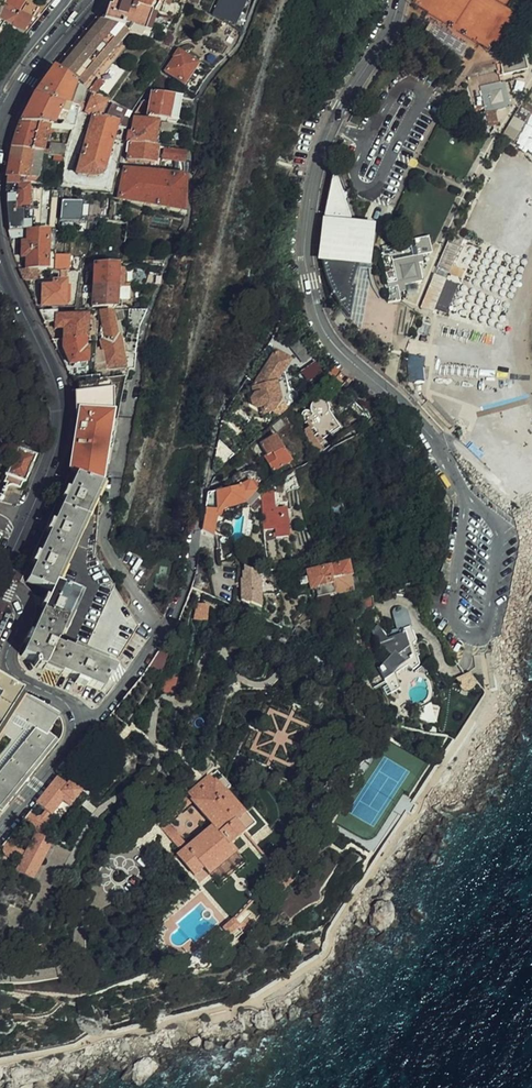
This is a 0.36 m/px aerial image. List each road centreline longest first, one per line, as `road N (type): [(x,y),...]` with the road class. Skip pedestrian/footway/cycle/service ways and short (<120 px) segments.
road 1 (residential): [(401,0),(321,148),(309,284),(334,342),(438,445),(464,494)]
road 2 (secondary): [(2,585),(57,456),(62,417),(57,384),(0,253)]
road 3 (residential): [(2,585),(23,606),(9,661),(68,704),(78,728),(0,831)]
road 4 (residential): [(464,494),(450,610),(460,629),(478,636),(488,629),(494,525)]
road 5 (secondary): [(13,101),(94,0)]
road 6 (residential): [(67,0),(8,74),(3,92),(13,101)]

